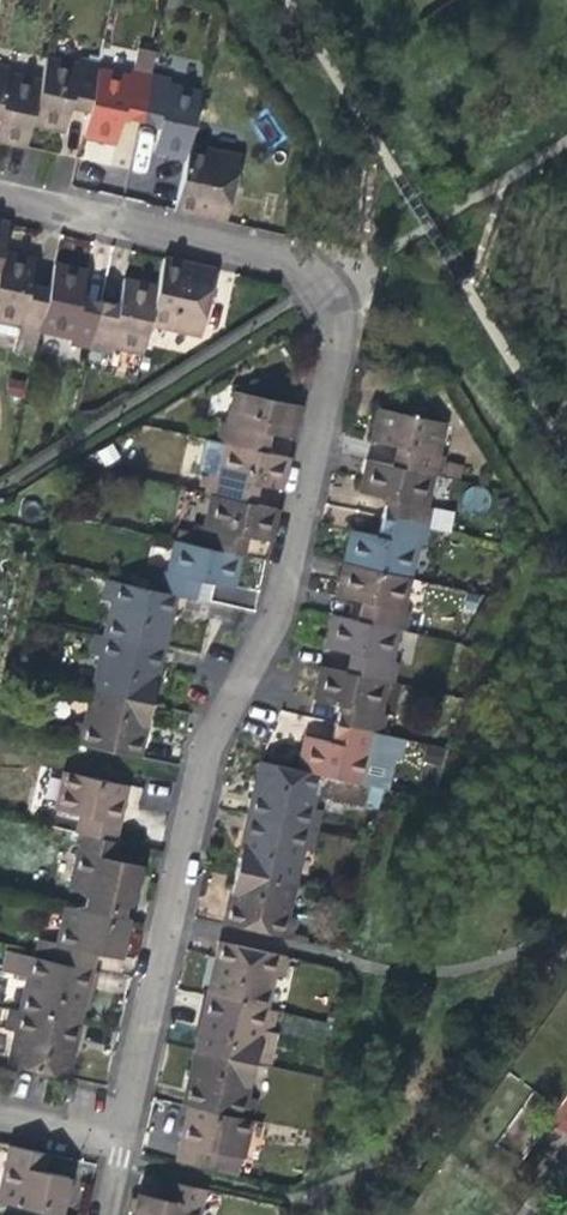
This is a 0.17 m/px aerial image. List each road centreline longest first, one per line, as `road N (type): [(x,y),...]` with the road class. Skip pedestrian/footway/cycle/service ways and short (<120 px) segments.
road 1 (residential): [(119,1141),(212,729),(270,612),(346,323),(337,290),(288,258),(0,194)]
road 2 (residential): [(0,1114),(119,1141)]

